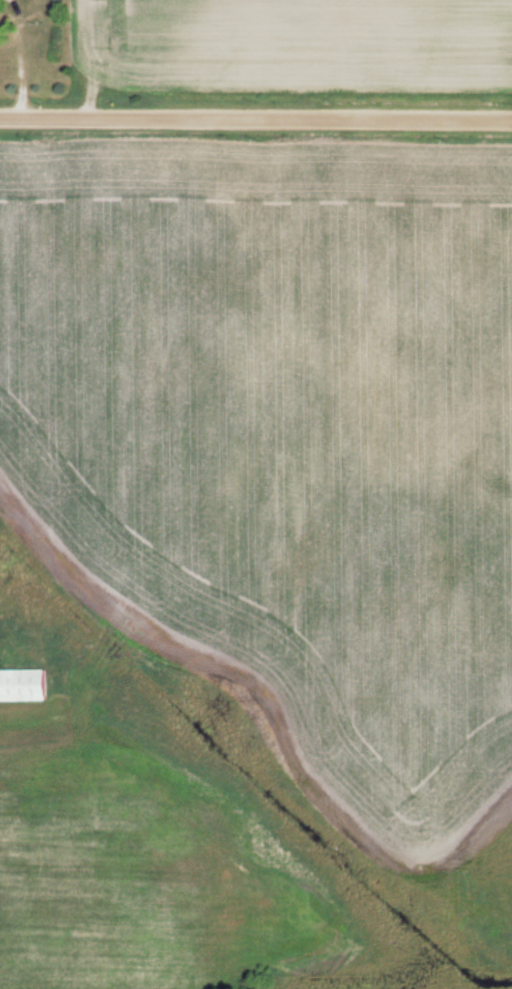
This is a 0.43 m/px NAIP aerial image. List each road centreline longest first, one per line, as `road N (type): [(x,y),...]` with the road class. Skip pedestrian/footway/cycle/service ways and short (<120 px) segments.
road 1 (residential): [(511,116),(0,117)]

